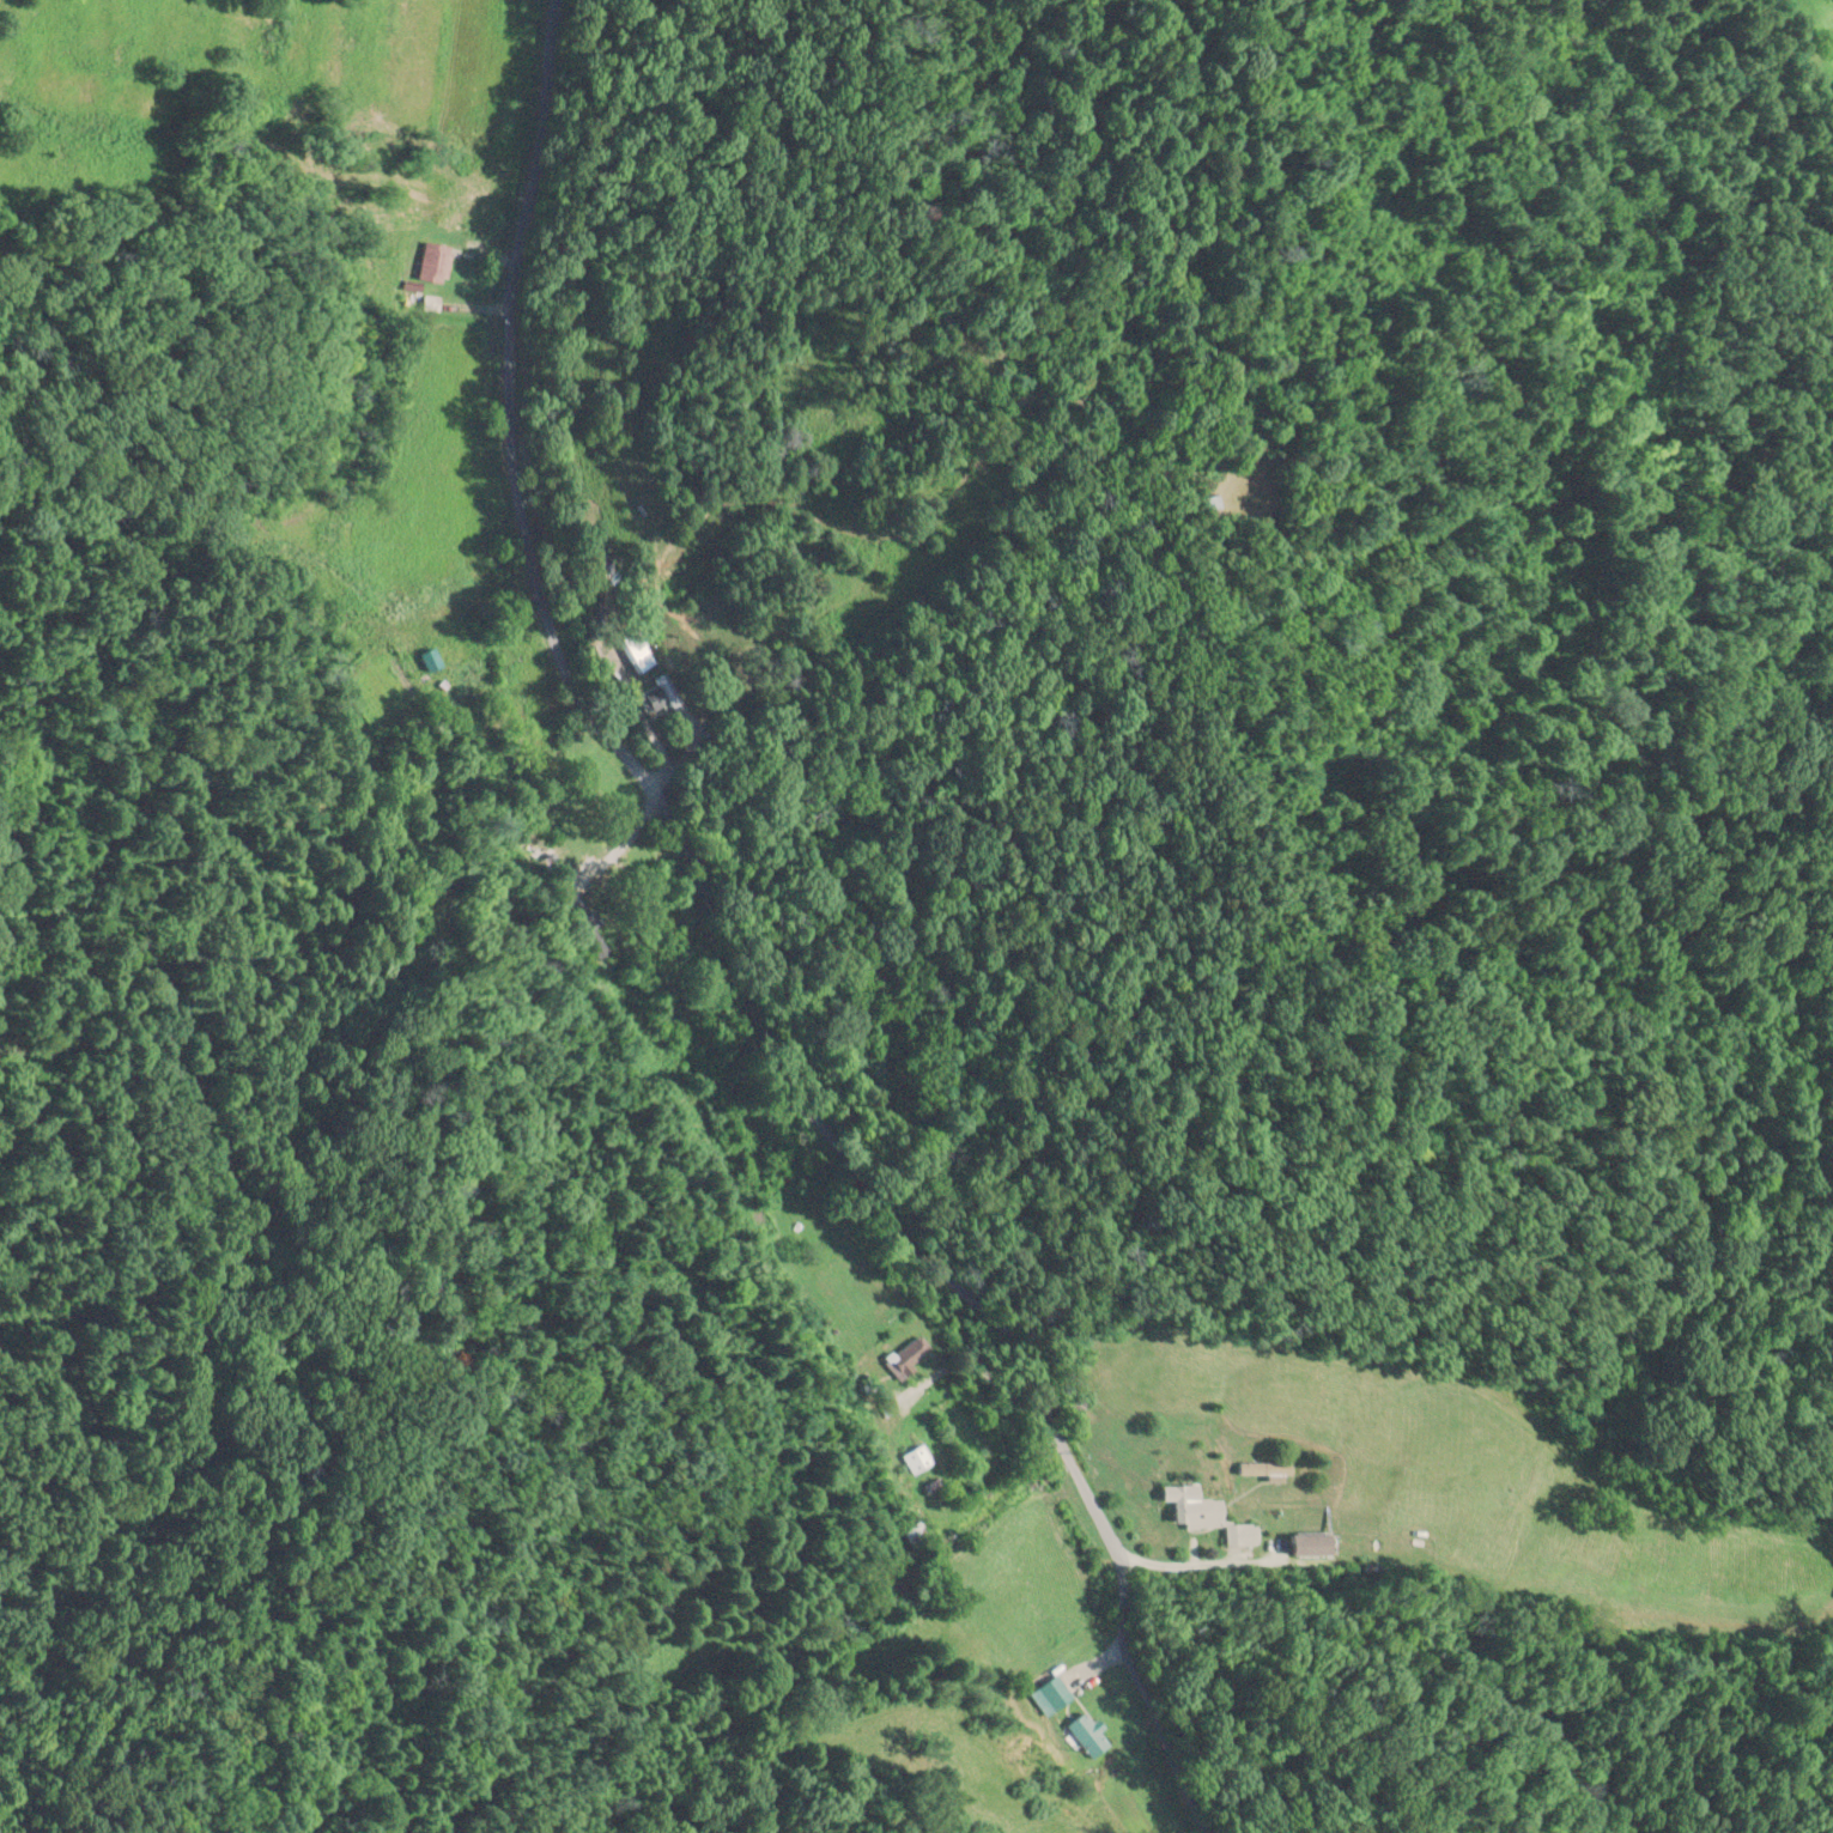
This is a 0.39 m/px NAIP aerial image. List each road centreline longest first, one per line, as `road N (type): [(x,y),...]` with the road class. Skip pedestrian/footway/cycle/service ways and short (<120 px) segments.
road 1 (residential): [(554,0),(540,136),(505,293),(504,381),(518,533),(554,657),(591,724),(679,837),(717,948),(788,1085),(874,1202),(993,1322),(1025,1367),(1113,1554),(1119,1644),(1200,1832)]

